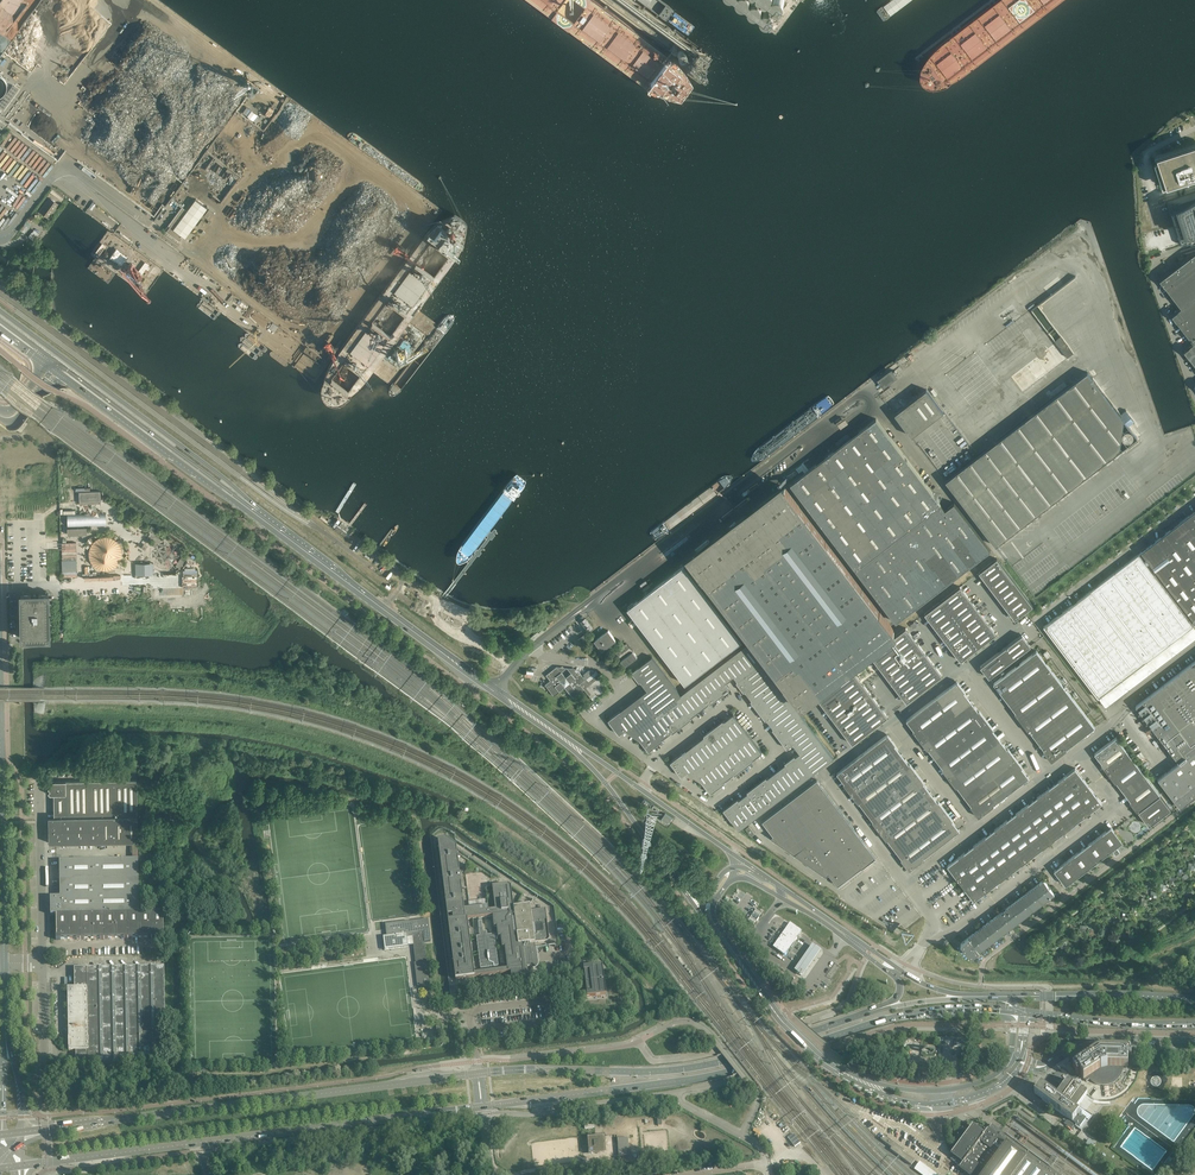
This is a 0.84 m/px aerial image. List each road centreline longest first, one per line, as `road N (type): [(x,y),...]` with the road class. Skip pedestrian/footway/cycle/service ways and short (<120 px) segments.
road 1 (primary): [(482,1106),(714,1075),(907,1015),(1004,1011)]
road 2 (secondary): [(355,587),(216,471),(0,311)]
road 3 (primary): [(478,1074),(57,1128)]
road 4 (primary): [(880,1008),(691,1067),(478,1074)]
road 5 (unclassified): [(1194,497),(1035,620),(1112,710)]
road 6 (unclassified): [(1078,751),(1115,809),(956,930),(939,927)]
road 7 (primary): [(201,1142),(482,1106)]
road 8 (secondary): [(564,739),(355,587)]
road 9 (secondary): [(241,502),(53,361)]
road 10 (secondary): [(52,370),(241,502)]
road 11 (secondary): [(564,739),(702,907)]
road 12 (secondary): [(740,862),(564,739)]
road 13 (primary): [(1092,995),(880,1008)]
road 14 (secondary): [(833,1066),(917,1105),(975,1096),(1016,1066)]
road 15 (secondary): [(730,879),(749,879),(813,916),(893,976)]
road 16 (primary): [(1092,995),(953,993),(904,973)]
road 17 (secondary): [(898,968),(740,862)]
road 18 (secondary): [(1009,1057),(987,1079),(924,1092),(833,1066)]
road 19 (unclassified): [(1194,398),(1153,280),(1162,256),(1194,244)]
road 20 (unclassified): [(905,883),(823,775),(850,754)]
road 21 (unclassified): [(42,949),(39,784)]
road 22 (primary): [(39,1164),(201,1142)]
road 23 (primary): [(1038,1014),(1194,1024)]
road 24 (tertiary): [(5,966),(2,811)]
road 25 (secondary): [(241,502),(355,587)]
road 26 (unclassified): [(965,668),(1046,776)]
road 27 (unclassified): [(974,830),(893,722)]
road 28 (secondary): [(702,907),(779,1016)]
road 29 (secondary): [(779,1016),(715,920),(713,903)]
road 30 (unclassified): [(67,1055),(45,1054),(42,949)]
road 31 (unclassified): [(965,668),(1011,633),(971,581)]

